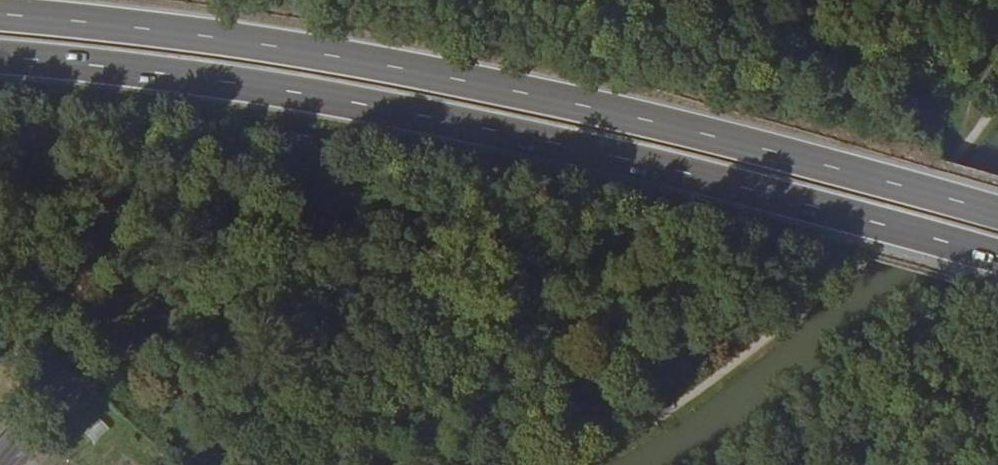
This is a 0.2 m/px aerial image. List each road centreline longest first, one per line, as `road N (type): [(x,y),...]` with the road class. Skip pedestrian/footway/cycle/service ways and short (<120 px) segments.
road 1 (trunk): [(0,56),(376,104),(638,160),(997,257)]
road 2 (trunk): [(997,214),(648,119),(405,66),(0,15)]

